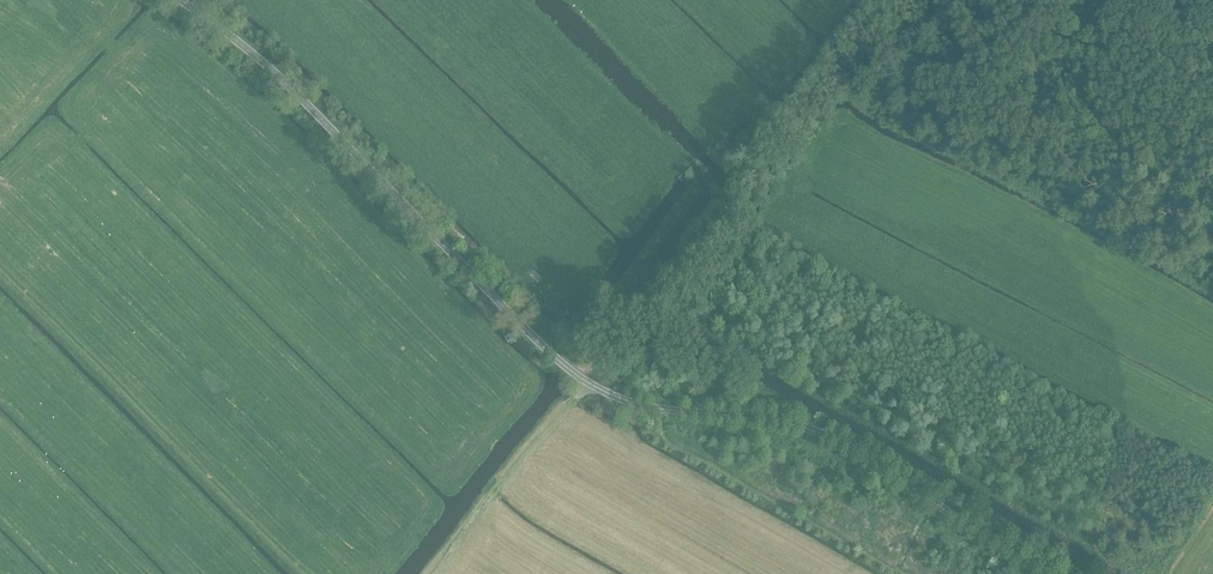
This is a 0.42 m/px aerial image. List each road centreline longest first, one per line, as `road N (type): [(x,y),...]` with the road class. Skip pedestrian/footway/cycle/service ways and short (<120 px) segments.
road 1 (track): [(436,573),(589,384)]

